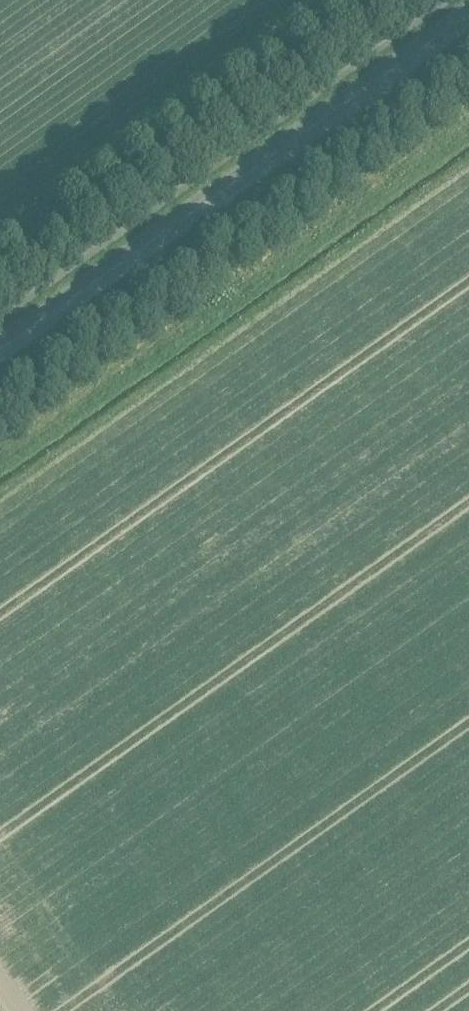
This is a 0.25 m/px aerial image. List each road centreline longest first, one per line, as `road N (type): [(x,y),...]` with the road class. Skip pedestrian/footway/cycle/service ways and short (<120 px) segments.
road 1 (unclassified): [(0,343),(468,10)]

